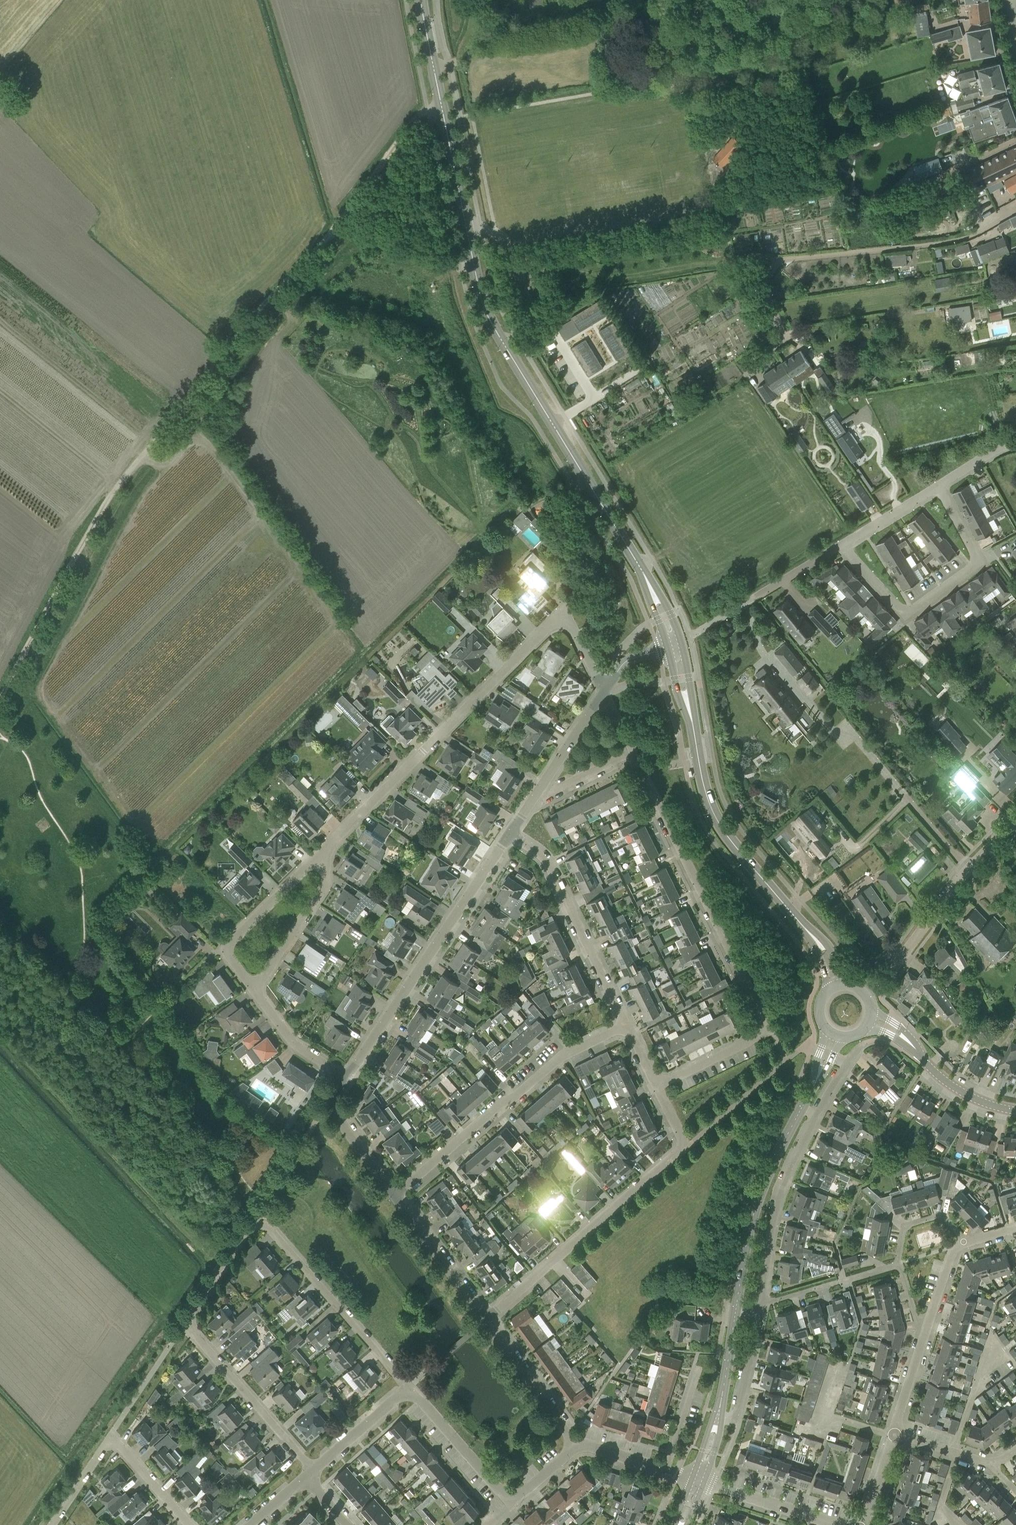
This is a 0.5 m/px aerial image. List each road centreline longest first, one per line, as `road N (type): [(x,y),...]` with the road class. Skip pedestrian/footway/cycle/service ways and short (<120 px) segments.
road 1 (track): [(0,698),(110,497),(164,417),(363,190),(412,120),(442,107)]
road 2 (secondary): [(676,649),(628,549),(489,320),(421,0)]
road 3 (residential): [(656,1085),(763,1029),(634,753)]
road 4 (residential): [(316,855),(545,626),(570,626),(603,693)]
road 5 (residential): [(487,1319),(683,1147),(656,1085)]
road 6 (residential): [(314,1471),(184,1323),(252,1225)]
road 7 (secondary): [(796,918),(708,800),(676,649)]
road 8 (residential): [(345,1080),(510,833)]
road 9 (residential): [(394,1193),(562,1054),(627,1024)]
road 10 (residential): [(938,486),(974,560),(913,611),(899,608),(843,543)]
road 11 (residential): [(775,263),(934,245),(1015,212)]
road 12 (residential): [(627,1024),(545,855),(510,833)]
road 13 (residential): [(408,1387),(267,1229),(252,1225)]
road 14 (secondary): [(735,1311),(756,1201),(801,1109)]
road 15 (residential): [(762,1300),(775,1204),(814,1117)]
road 16 (residential): [(897,962),(1015,822)]
road 17 (residential): [(253,989),(223,948),(316,855)]
road 18 (residential): [(253,989),(318,900),(327,875),(316,855)]
road 19 (residential): [(487,1319),(394,1193)]
road 20 (residential): [(580,1444),(487,1319)]
road 21 (residential): [(513,1502),(408,1387)]
road 22 (track): [(252,1225),(327,1104)]
road 23 (residential): [(394,1193),(327,1104),(345,1080)]
road 24 (residential): [(838,1524),(703,1482)]
road 25 (residential): [(762,1300),(898,1263)]
road 26 (residential): [(745,367),(788,337),(764,295),(775,263)]
road 27 (residential): [(345,1080),(292,1042),(253,989)]
road 28 (tertiary): [(1015,1111),(951,1087),(908,1044)]
road 29 (residential): [(534,802),(603,693)]
road 30 (residential): [(314,1471),(408,1387)]

